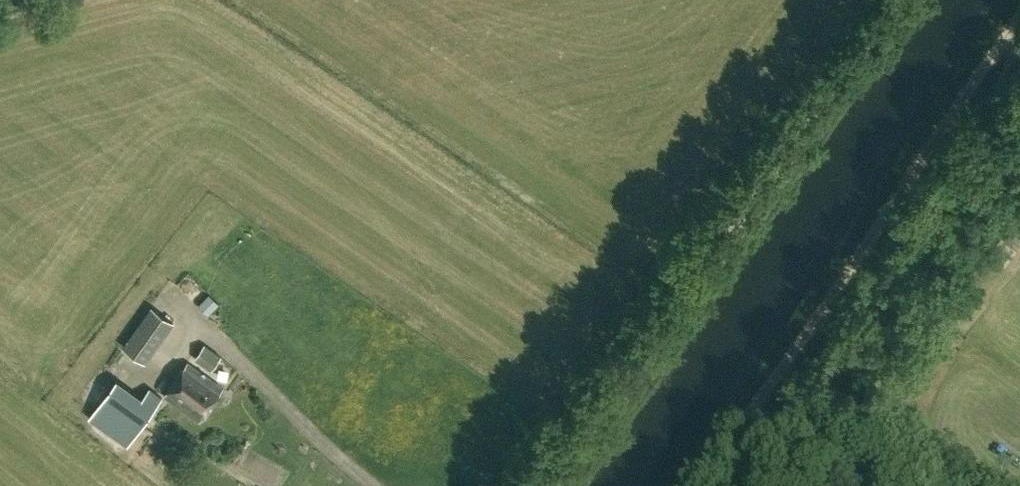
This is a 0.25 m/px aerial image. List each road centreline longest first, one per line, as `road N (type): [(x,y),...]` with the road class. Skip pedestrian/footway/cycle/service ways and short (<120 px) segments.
road 1 (unclassified): [(550,485),(897,0)]
road 2 (track): [(698,485),(1004,34)]

